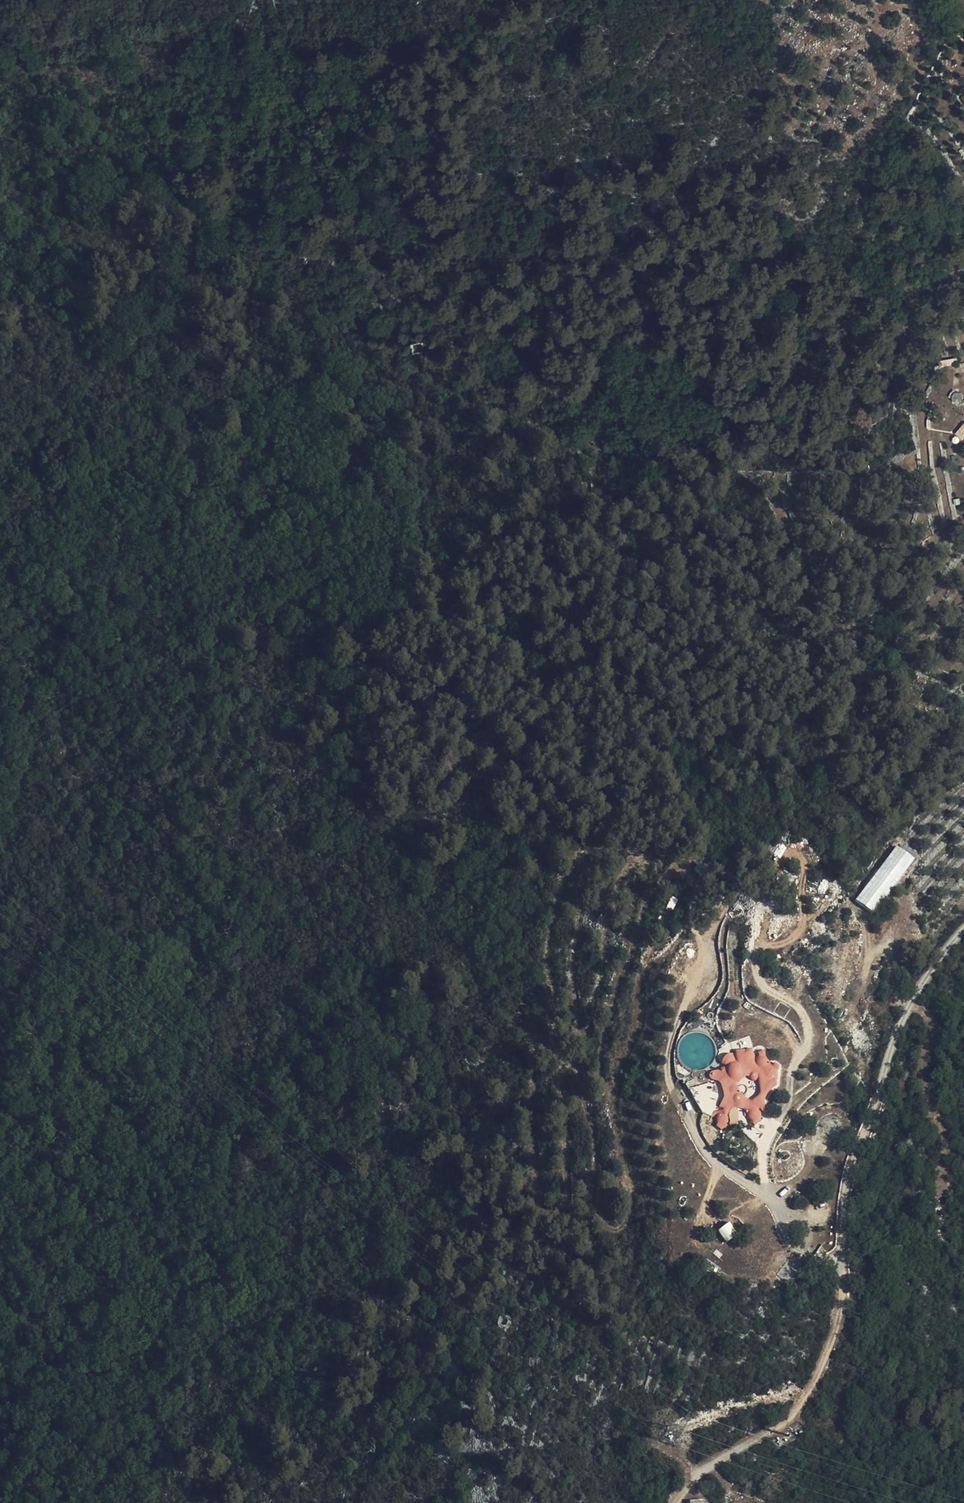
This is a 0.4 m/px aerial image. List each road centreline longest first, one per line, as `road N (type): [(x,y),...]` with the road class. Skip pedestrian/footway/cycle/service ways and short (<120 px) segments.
road 1 (track): [(840,1273),(806,1256),(779,1210),(710,1161),(670,1090),(669,1042),(715,920)]
road 2 (residential): [(963,934),(912,1003),(862,1133),(846,1187),(837,1317)]
road 3 (track): [(837,1317),(816,1382),(779,1428),(697,1476),(678,1502)]

